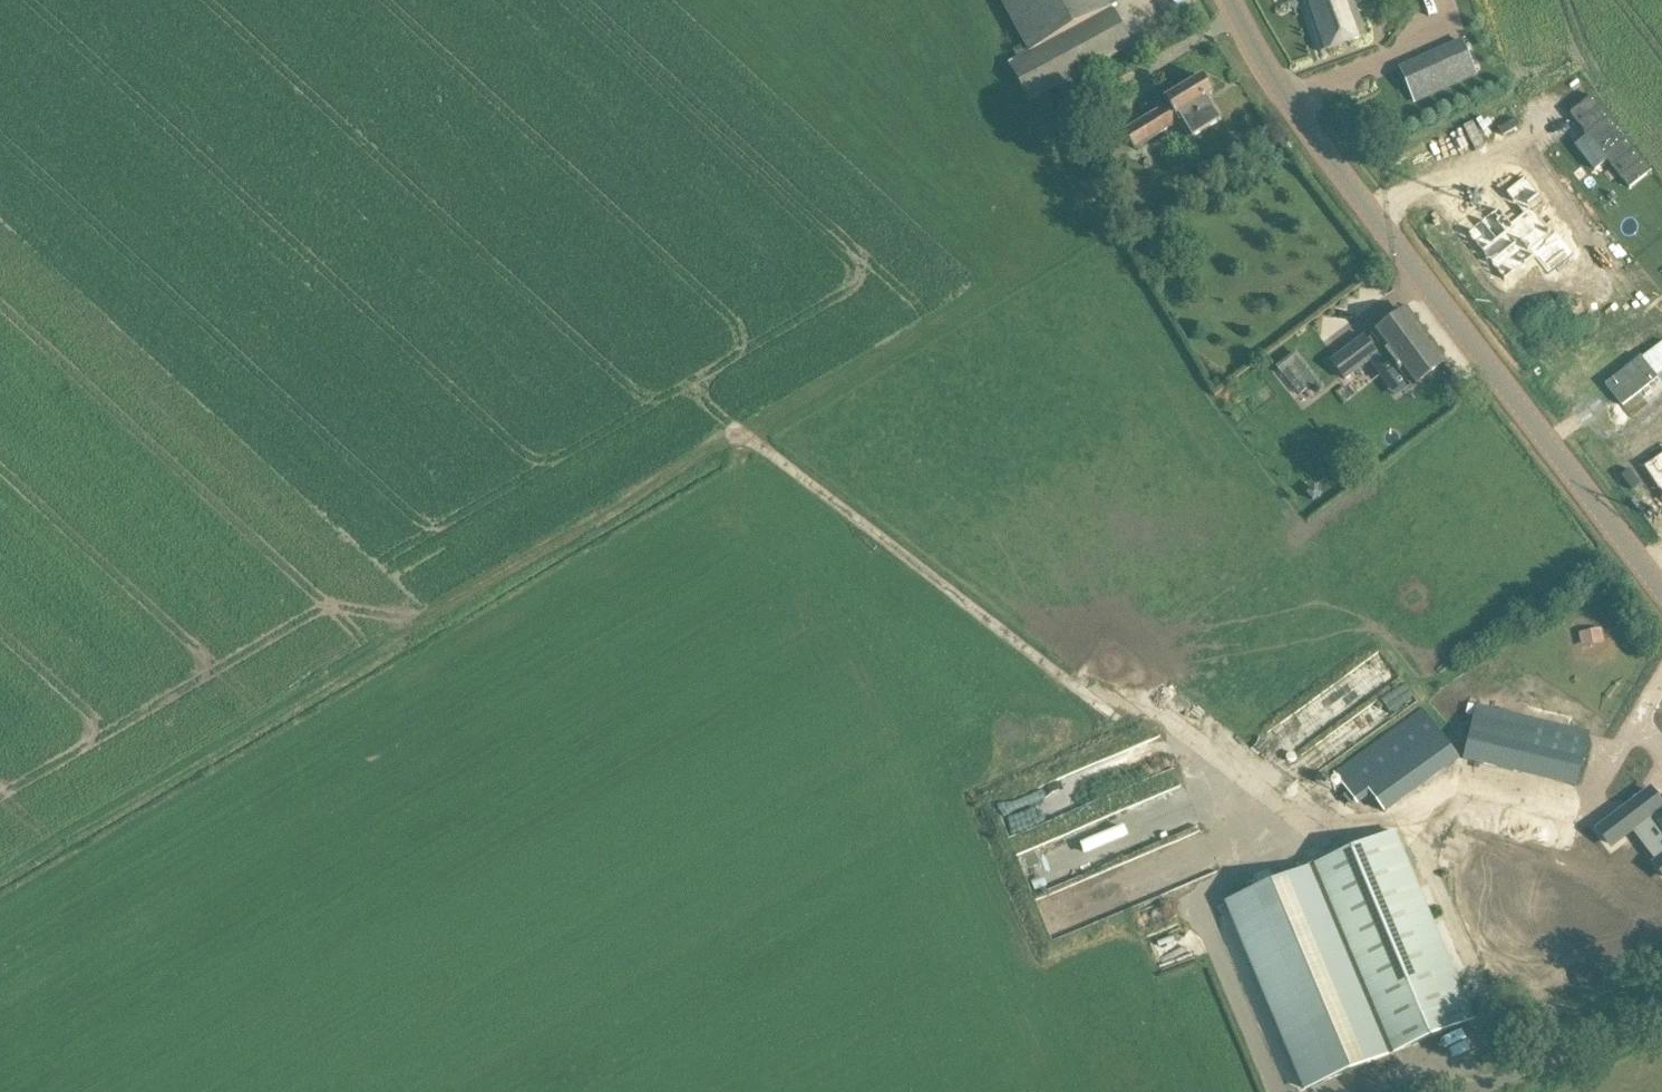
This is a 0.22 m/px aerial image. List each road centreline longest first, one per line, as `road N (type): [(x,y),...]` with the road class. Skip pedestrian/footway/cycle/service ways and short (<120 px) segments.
road 1 (tertiary): [(1661,596),(1267,92),(1219,0)]
road 2 (unclassified): [(1448,1091),(1661,995)]

